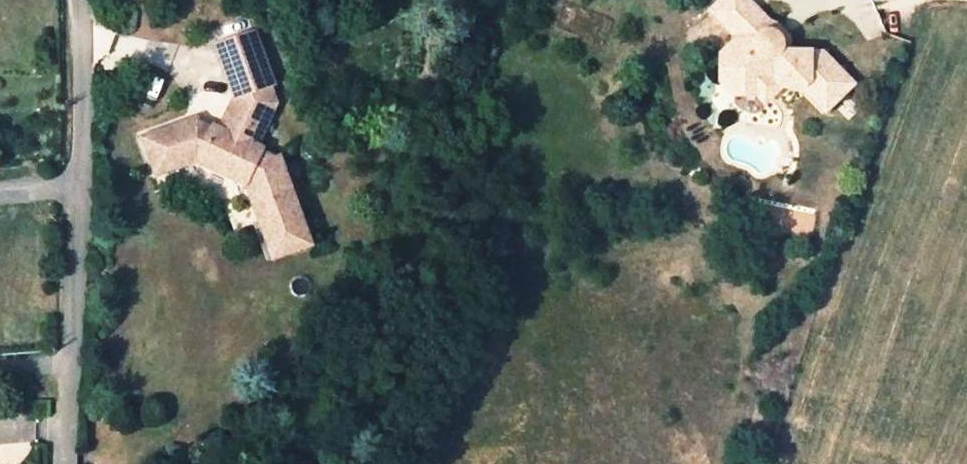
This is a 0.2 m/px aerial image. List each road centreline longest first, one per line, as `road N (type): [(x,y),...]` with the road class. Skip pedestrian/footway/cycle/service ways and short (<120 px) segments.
road 1 (residential): [(79,0),(82,190),(63,463)]

